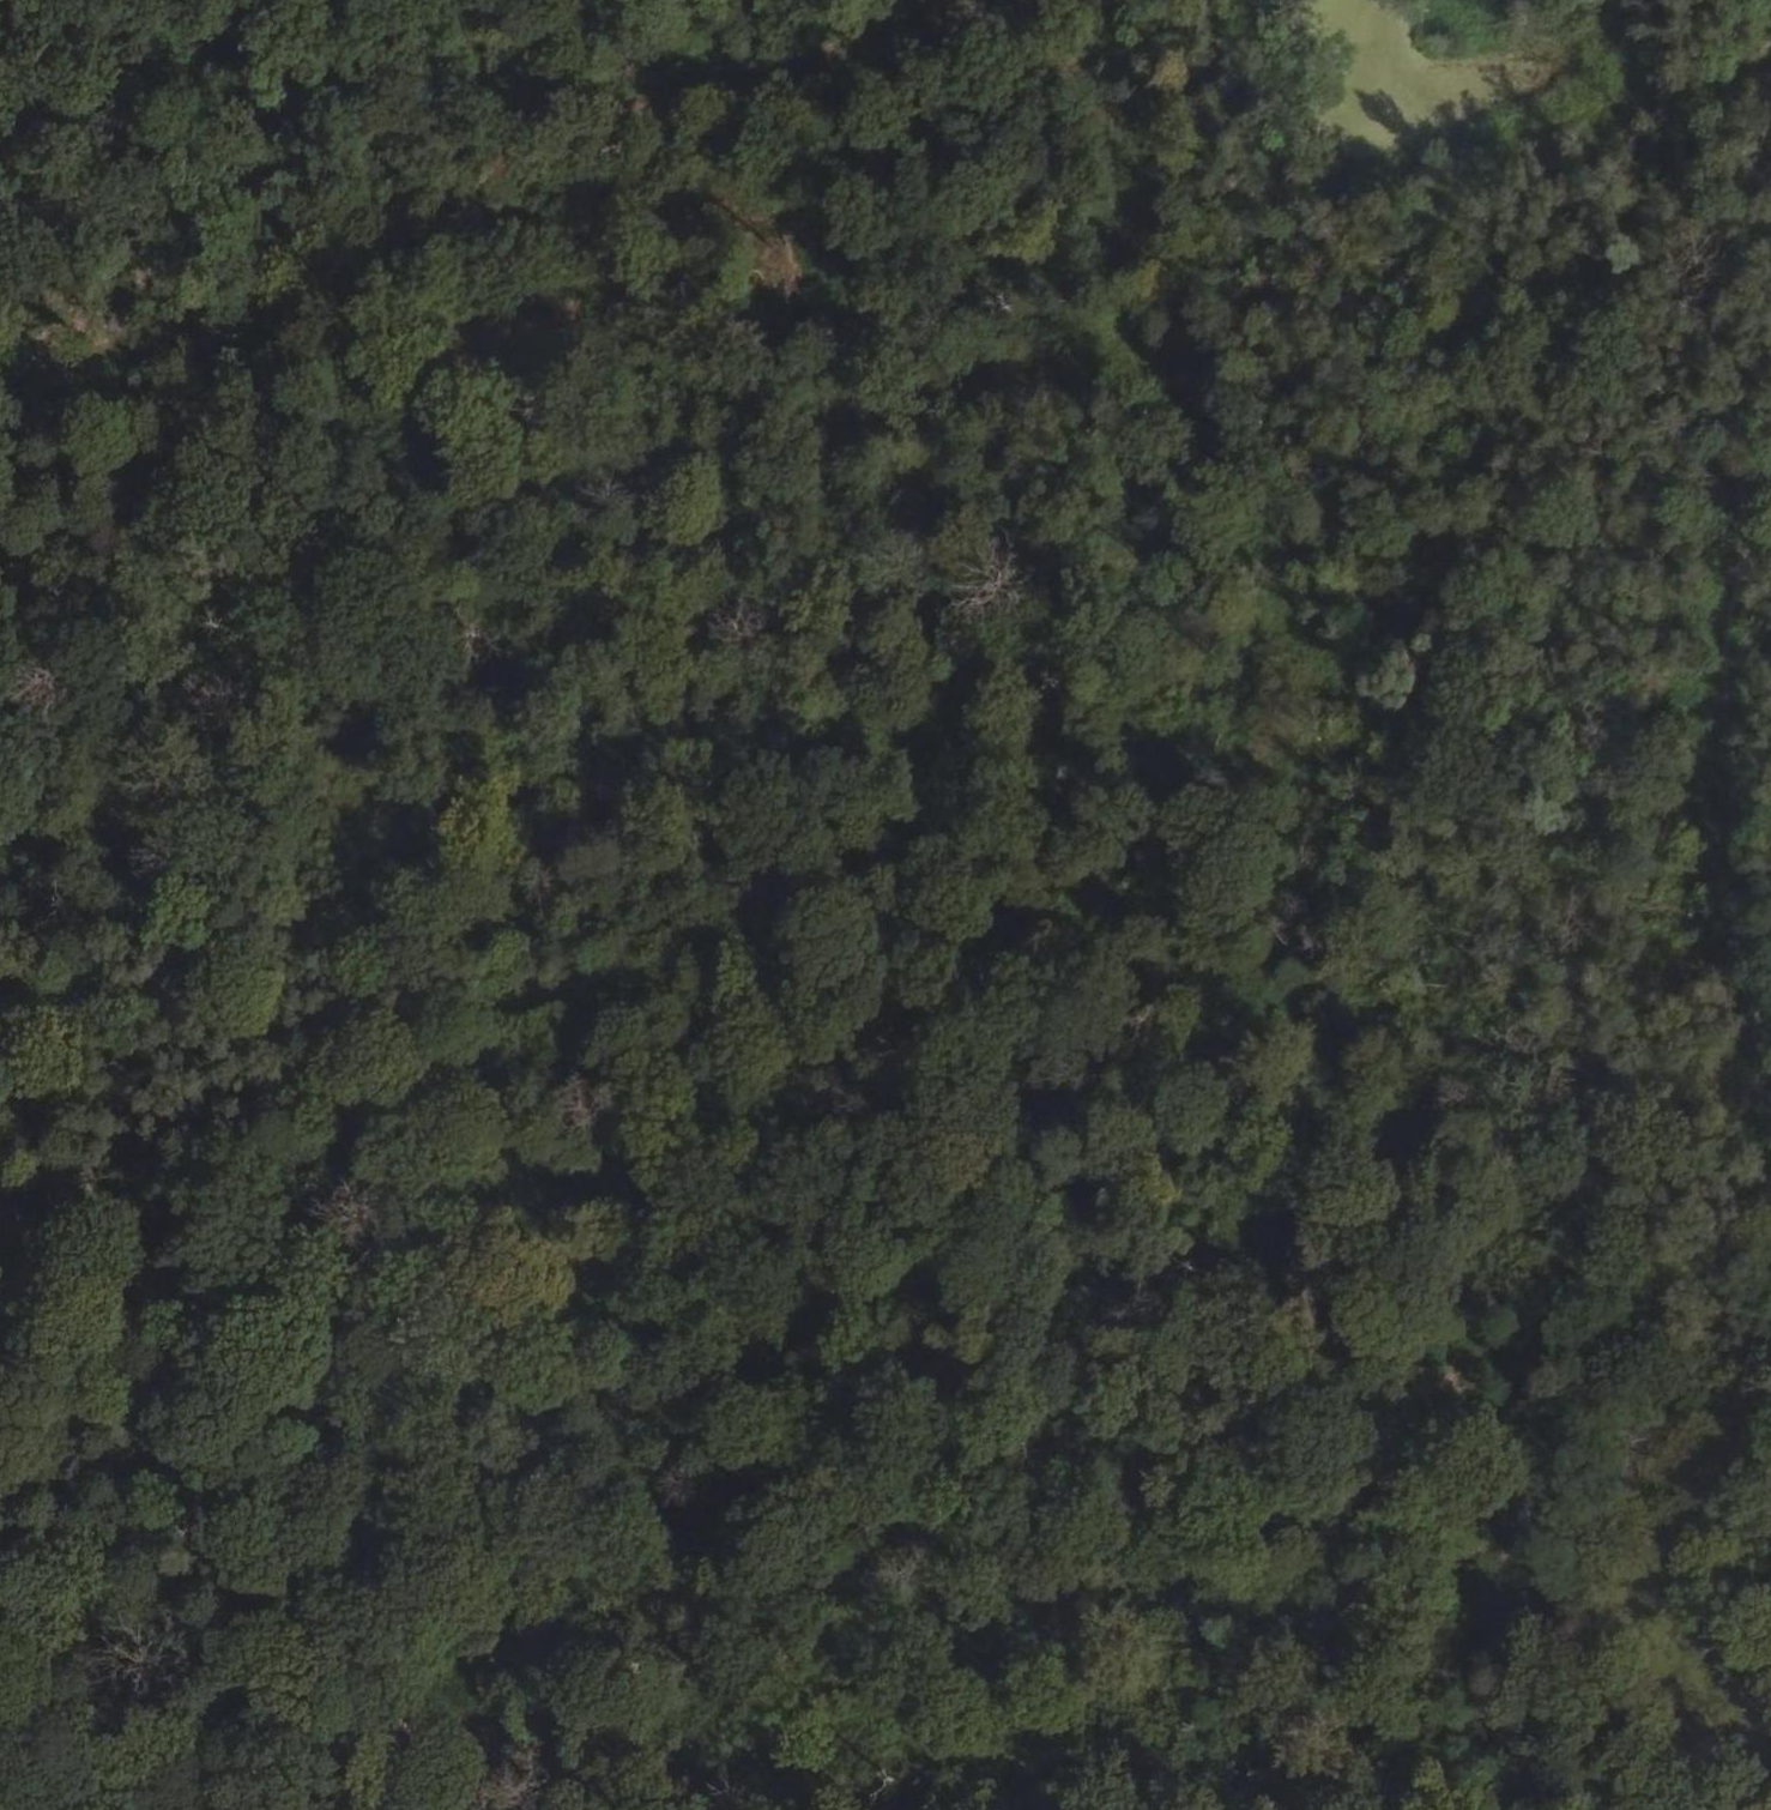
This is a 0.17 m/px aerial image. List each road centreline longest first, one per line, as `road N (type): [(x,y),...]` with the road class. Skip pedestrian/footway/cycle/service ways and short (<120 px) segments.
road 1 (track): [(1770,513),(1729,641),(1726,694),(1770,942)]

